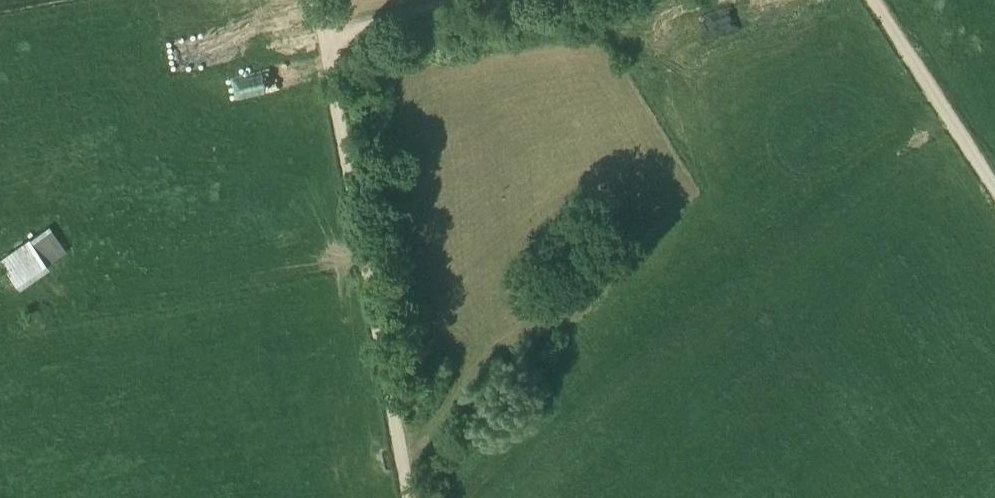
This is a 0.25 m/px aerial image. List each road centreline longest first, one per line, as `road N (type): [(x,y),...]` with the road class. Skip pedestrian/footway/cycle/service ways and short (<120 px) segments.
road 1 (track): [(409,497),(329,44)]
road 2 (track): [(994,185),(876,0)]
road 3 (track): [(479,0),(329,44)]

